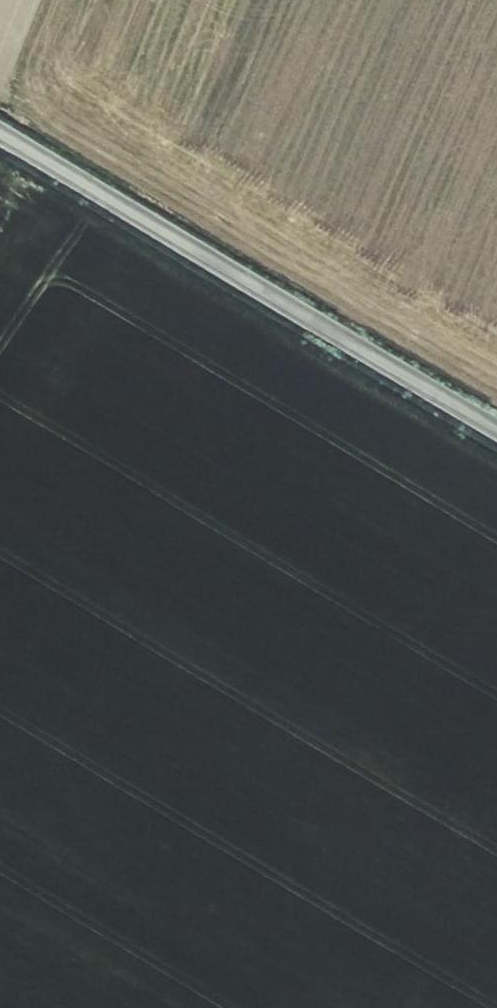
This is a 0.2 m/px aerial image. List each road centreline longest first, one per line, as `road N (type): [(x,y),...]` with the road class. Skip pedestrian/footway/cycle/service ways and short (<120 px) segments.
road 1 (tertiary): [(0,132),(496,428)]

